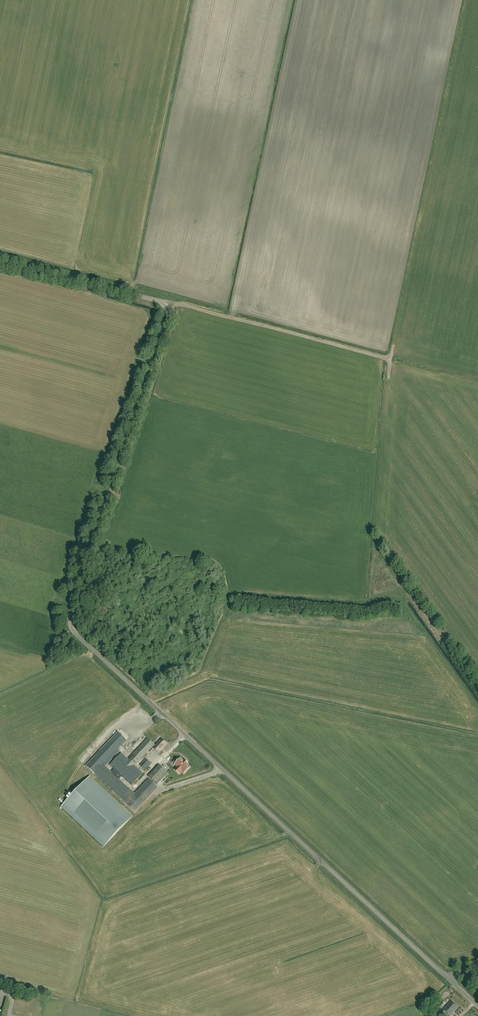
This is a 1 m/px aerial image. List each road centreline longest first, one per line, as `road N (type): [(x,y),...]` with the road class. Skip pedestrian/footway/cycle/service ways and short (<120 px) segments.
road 1 (unclassified): [(449,979),(75,632),(72,610),(169,313),(158,301),(0,260)]
road 2 (track): [(161,303),(390,359)]

